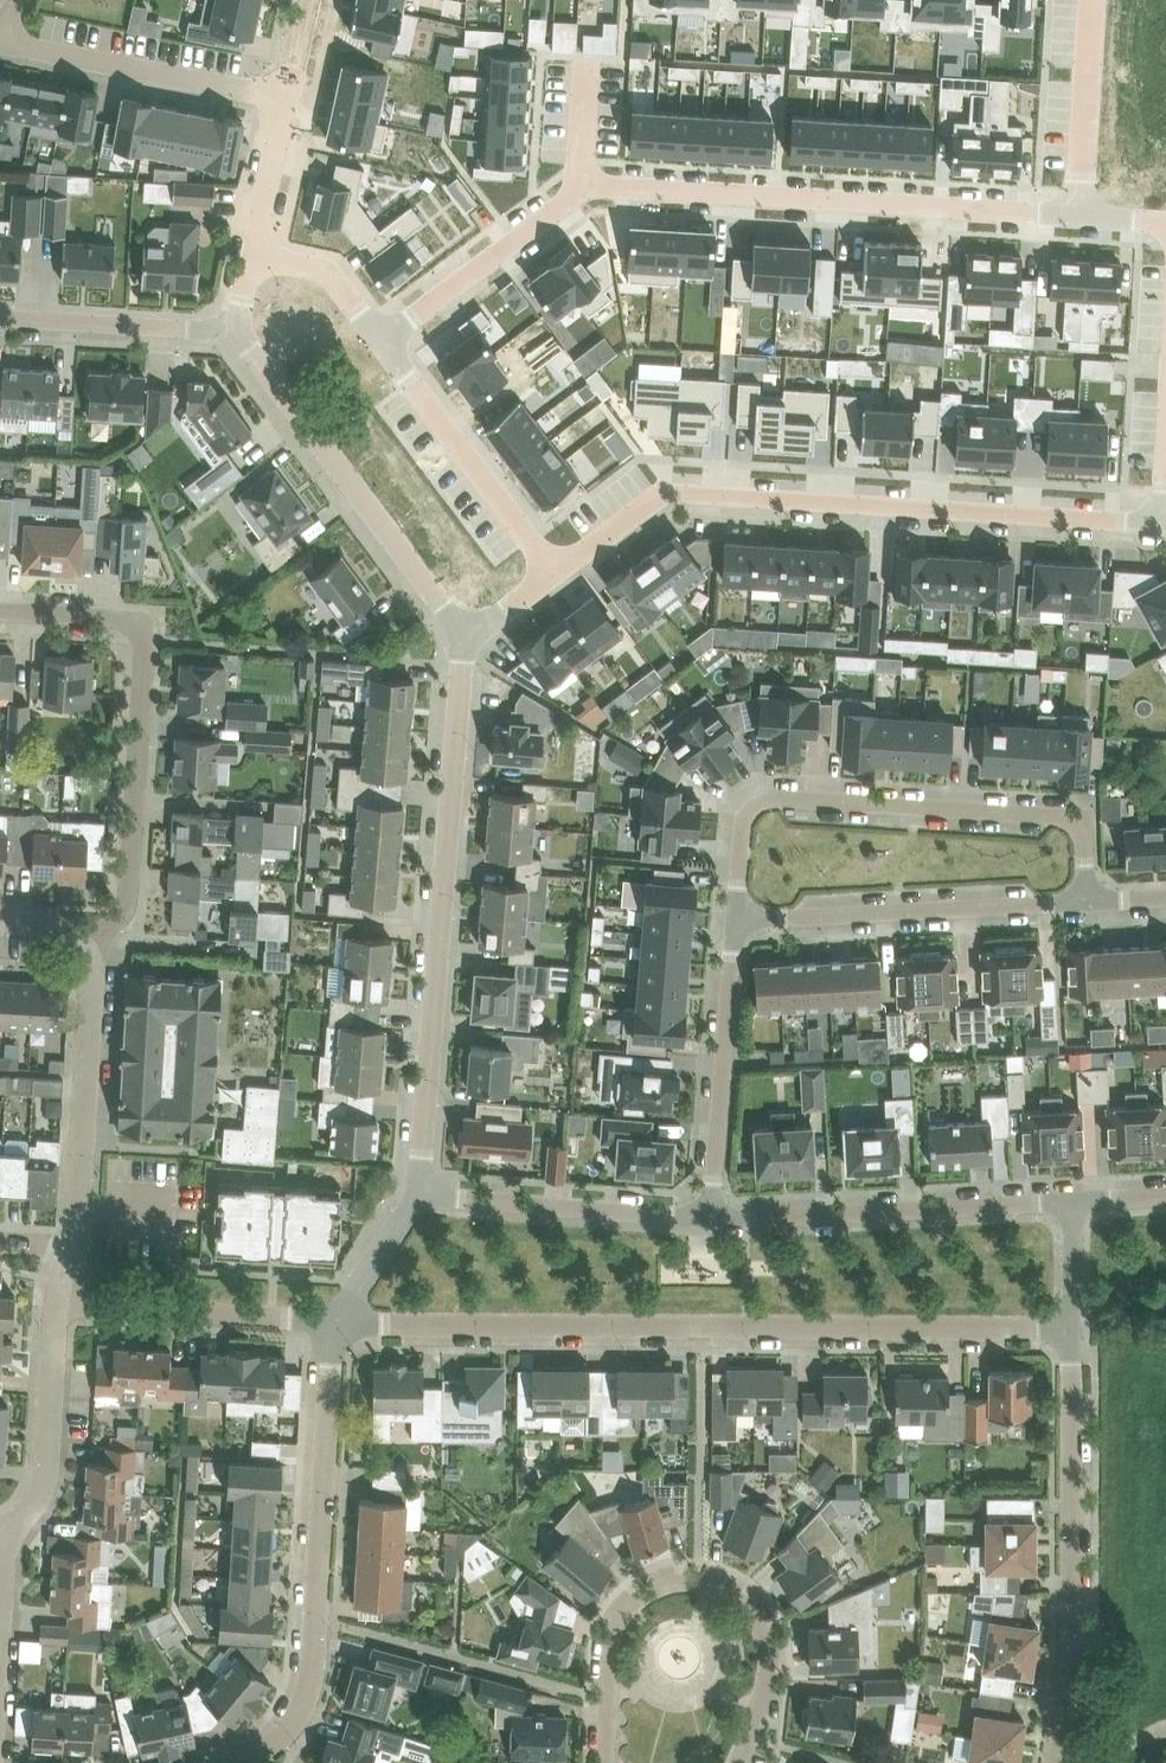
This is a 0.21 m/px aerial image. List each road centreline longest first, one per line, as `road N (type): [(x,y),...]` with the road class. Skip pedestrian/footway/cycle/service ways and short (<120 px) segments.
road 1 (residential): [(1071,1326),(340,1321)]
road 2 (residential): [(1164,523),(679,493),(664,495),(559,574)]
road 3 (residential): [(420,1194),(465,640)]
road 4 (residential): [(735,919),(747,814),(780,798),(1056,815),(1085,841),(1089,902)]
road 5 (residential): [(1080,215),(585,185)]
road 6 (residential): [(80,941),(125,907),(142,640),(137,626),(121,620),(0,610)]
road 7 (residential): [(340,1321),(328,1350),(311,1677),(301,1709),(280,1734),(240,1762)]
road 8 (residential): [(736,1762),(767,1676),(766,1643),(756,1617),(700,1583),(669,1585),(626,1615),(610,1652),(607,1762)]
road 9 (residential): [(1054,1762),(1072,1645),(1071,1326)]
road 10 (residential): [(465,640),(236,331)]
road 11 (residential): [(711,1218),(1073,1201)]
road 12 (residential): [(735,919),(1089,902)]
road 13 (residential): [(711,1218),(735,919)]
road 14 (residential): [(71,1247),(92,951)]
road 15 (residential): [(380,340),(559,574)]
road 16 (residential): [(288,100),(0,41)]
road 17 (residential): [(420,1194),(711,1218)]
road 18 (residential): [(340,1321),(56,1305)]
road 19 (residential): [(585,185),(380,340)]
road 20 (residential): [(0,317),(236,331)]
road 21 (residential): [(10,1528),(39,1494),(46,1467),(56,1305)]
road 22 (residential): [(1080,215),(1093,0)]
road 23 (residential): [(254,253),(336,281),(380,340)]
road 24 (residential): [(254,253),(288,100)]
road 25 (residential): [(240,948),(118,939),(92,951)]
road 26 (residential): [(340,1321),(420,1194)]
road 27 (residential): [(1071,1326),(1073,1201)]

